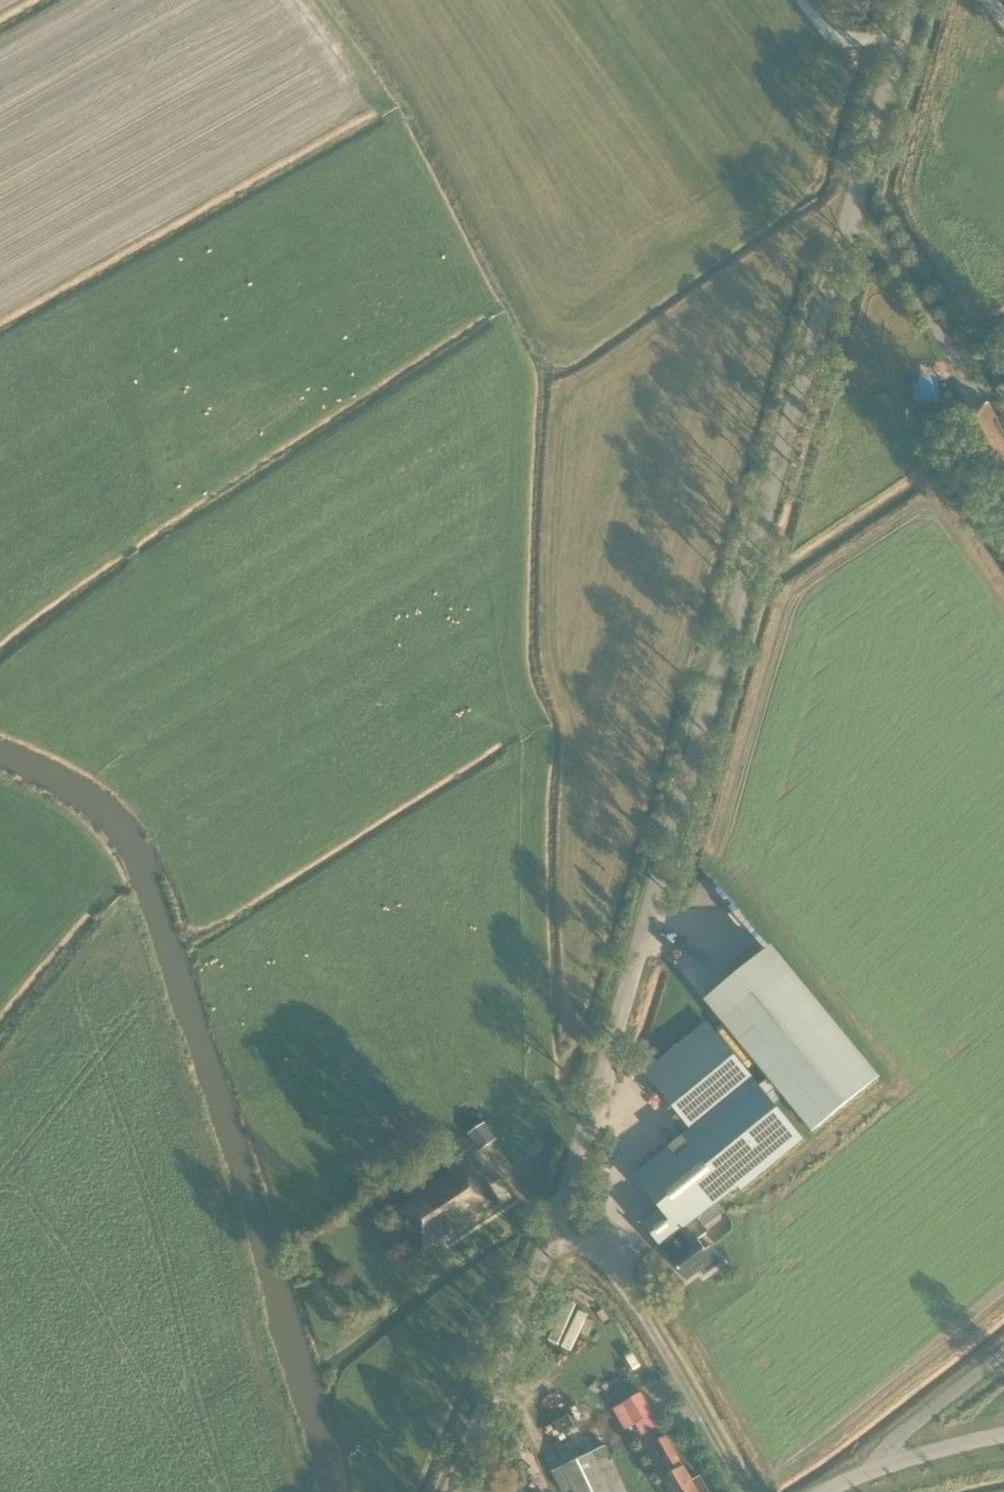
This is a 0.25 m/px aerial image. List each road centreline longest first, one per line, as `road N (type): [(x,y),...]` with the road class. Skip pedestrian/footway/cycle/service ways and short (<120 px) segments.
road 1 (tertiary): [(450,1491),(553,1231),(912,0)]
road 2 (track): [(745,1491),(632,1294),(599,1258),(553,1231)]
road 3 (residential): [(881,1468),(902,1436),(1003,1355)]
road 4 (unclassified): [(881,1468),(1003,1436)]

